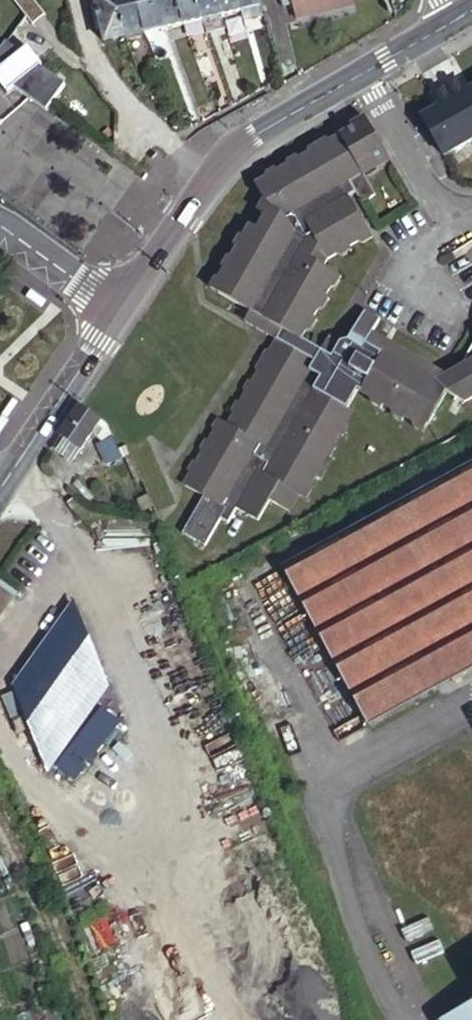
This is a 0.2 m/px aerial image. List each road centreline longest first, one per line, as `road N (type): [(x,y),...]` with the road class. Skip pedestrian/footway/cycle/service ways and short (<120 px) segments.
road 1 (tertiary): [(0,488),(214,169),(233,148),(363,71)]
road 2 (unclassified): [(363,71),(441,201),(471,210)]

